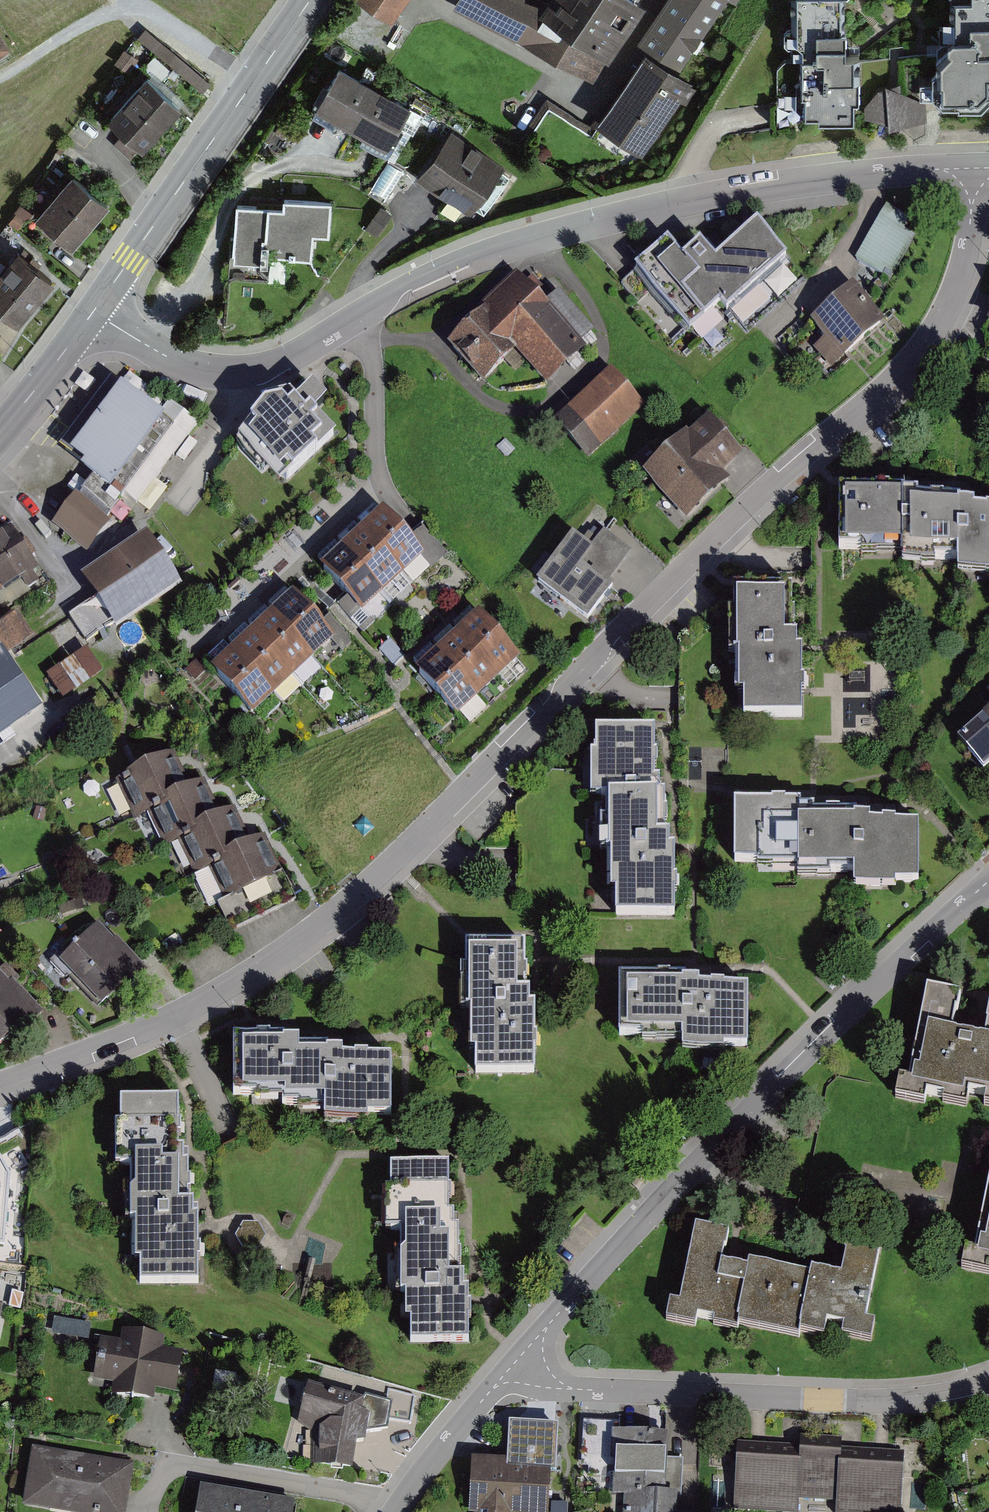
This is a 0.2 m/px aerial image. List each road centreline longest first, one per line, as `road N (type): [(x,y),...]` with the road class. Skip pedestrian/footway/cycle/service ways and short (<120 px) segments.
road 1 (residential): [(0,1083),(215,996),(319,926),(394,862),(698,554),(911,364),(958,279),(974,168)]
road 2 (residential): [(93,312),(203,371),(256,370),(417,280),(502,246),(690,200),(871,174),(974,168)]
road 3 (residential): [(988,881),(761,1099),(519,1358)]
road 4 (residential): [(519,1358),(548,1383),(575,1389),(869,1402),(988,1383)]
road 5 (secondary): [(310,0),(93,312)]
road 6 (track): [(248,90),(135,5),(81,26),(0,78)]
road 7 (residential): [(519,1358),(395,1511)]
road 8 (secondary): [(93,312),(0,432)]

